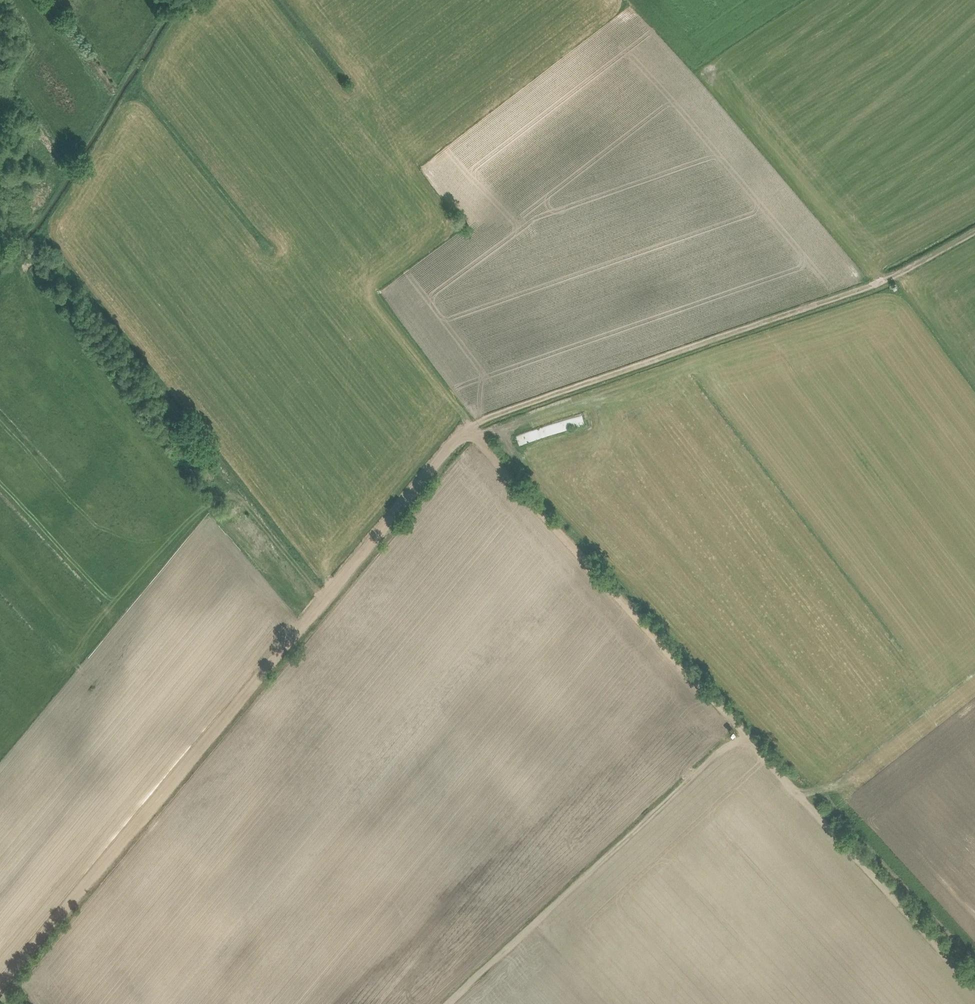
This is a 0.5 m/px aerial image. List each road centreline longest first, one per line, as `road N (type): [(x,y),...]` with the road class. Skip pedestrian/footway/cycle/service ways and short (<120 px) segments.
road 1 (track): [(974,986),(471,433),(460,435),(0,986)]

